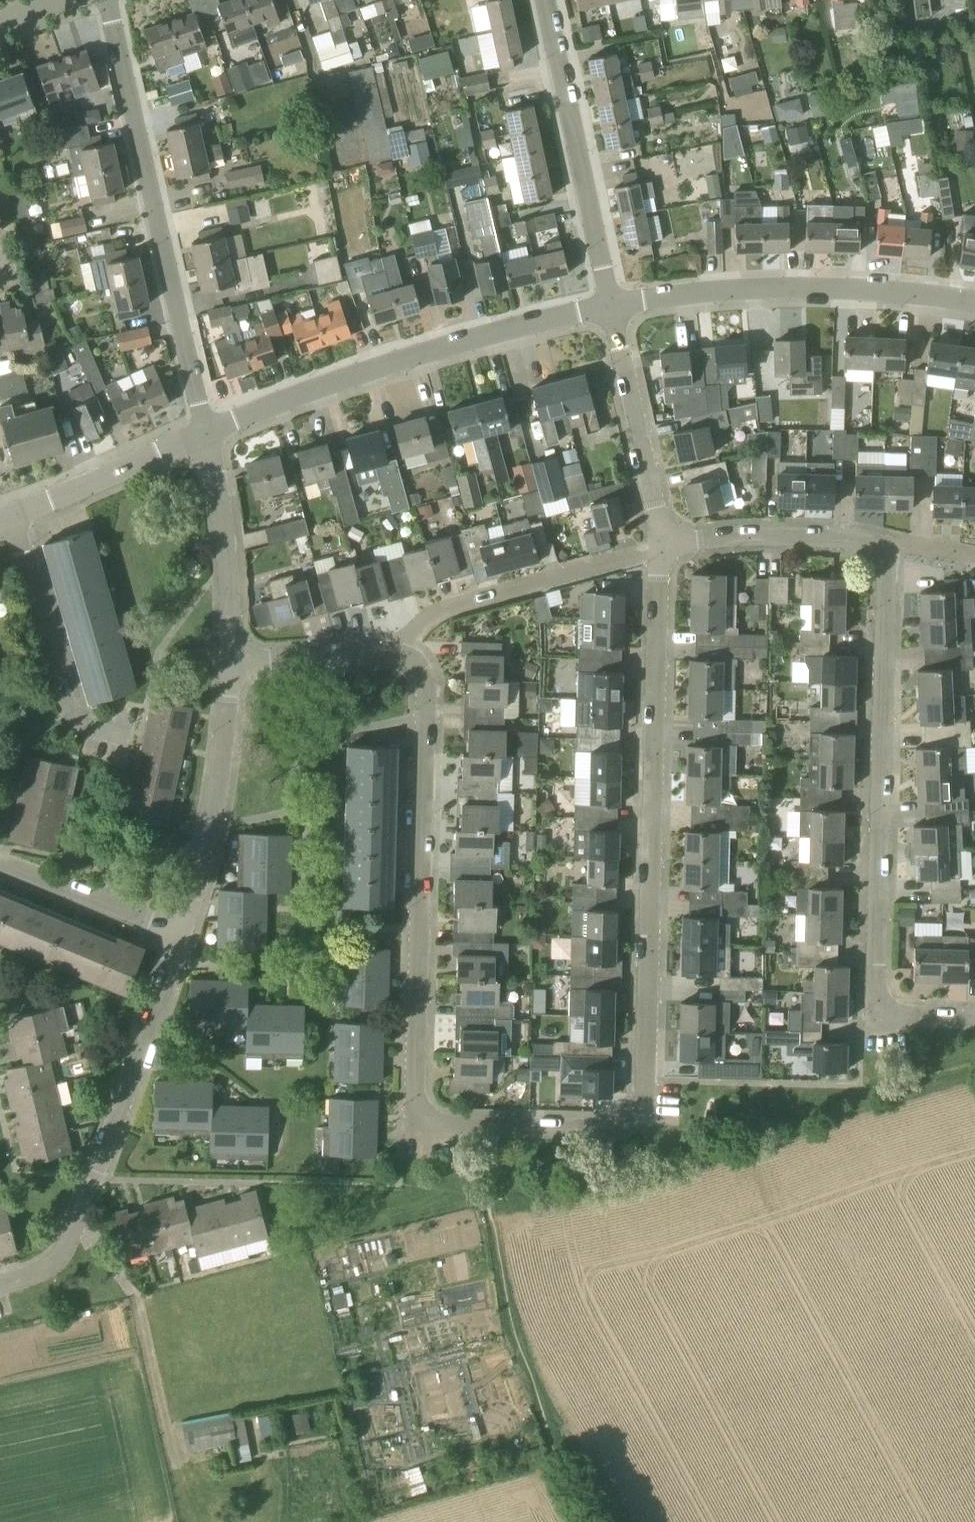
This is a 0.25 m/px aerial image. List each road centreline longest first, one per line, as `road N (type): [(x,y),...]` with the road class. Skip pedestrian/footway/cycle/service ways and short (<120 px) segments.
road 1 (residential): [(614,1125),(448,1126),(426,1114),(428,695),(420,669),(402,654)]
road 2 (residential): [(614,1125),(632,1118),(640,1098),(661,553)]
road 3 (residential): [(878,1001),(889,547)]
road 4 (residential): [(204,434),(108,0)]
road 5 (residential): [(613,308),(394,364),(204,434)]
road 6 (residential): [(0,1294),(63,1265),(189,941)]
road 7 (residential): [(974,303),(772,291),(613,308)]
road 8 (residential): [(613,308),(545,0)]
road 9 (residential): [(402,654),(444,611),(661,553)]
road 10 (residential): [(132,764),(84,729),(67,698),(11,519)]
road 11 (residential): [(189,941),(229,745),(233,666)]
road 12 (residential): [(661,553),(613,308)]
road 13 (residential): [(233,666),(204,434)]
road 14 (residential): [(661,553),(698,543),(889,547)]
road 15 (residential): [(204,434),(11,519)]
road 16 (residential): [(189,941),(0,873)]
road 17 (residential): [(233,666),(402,654)]

